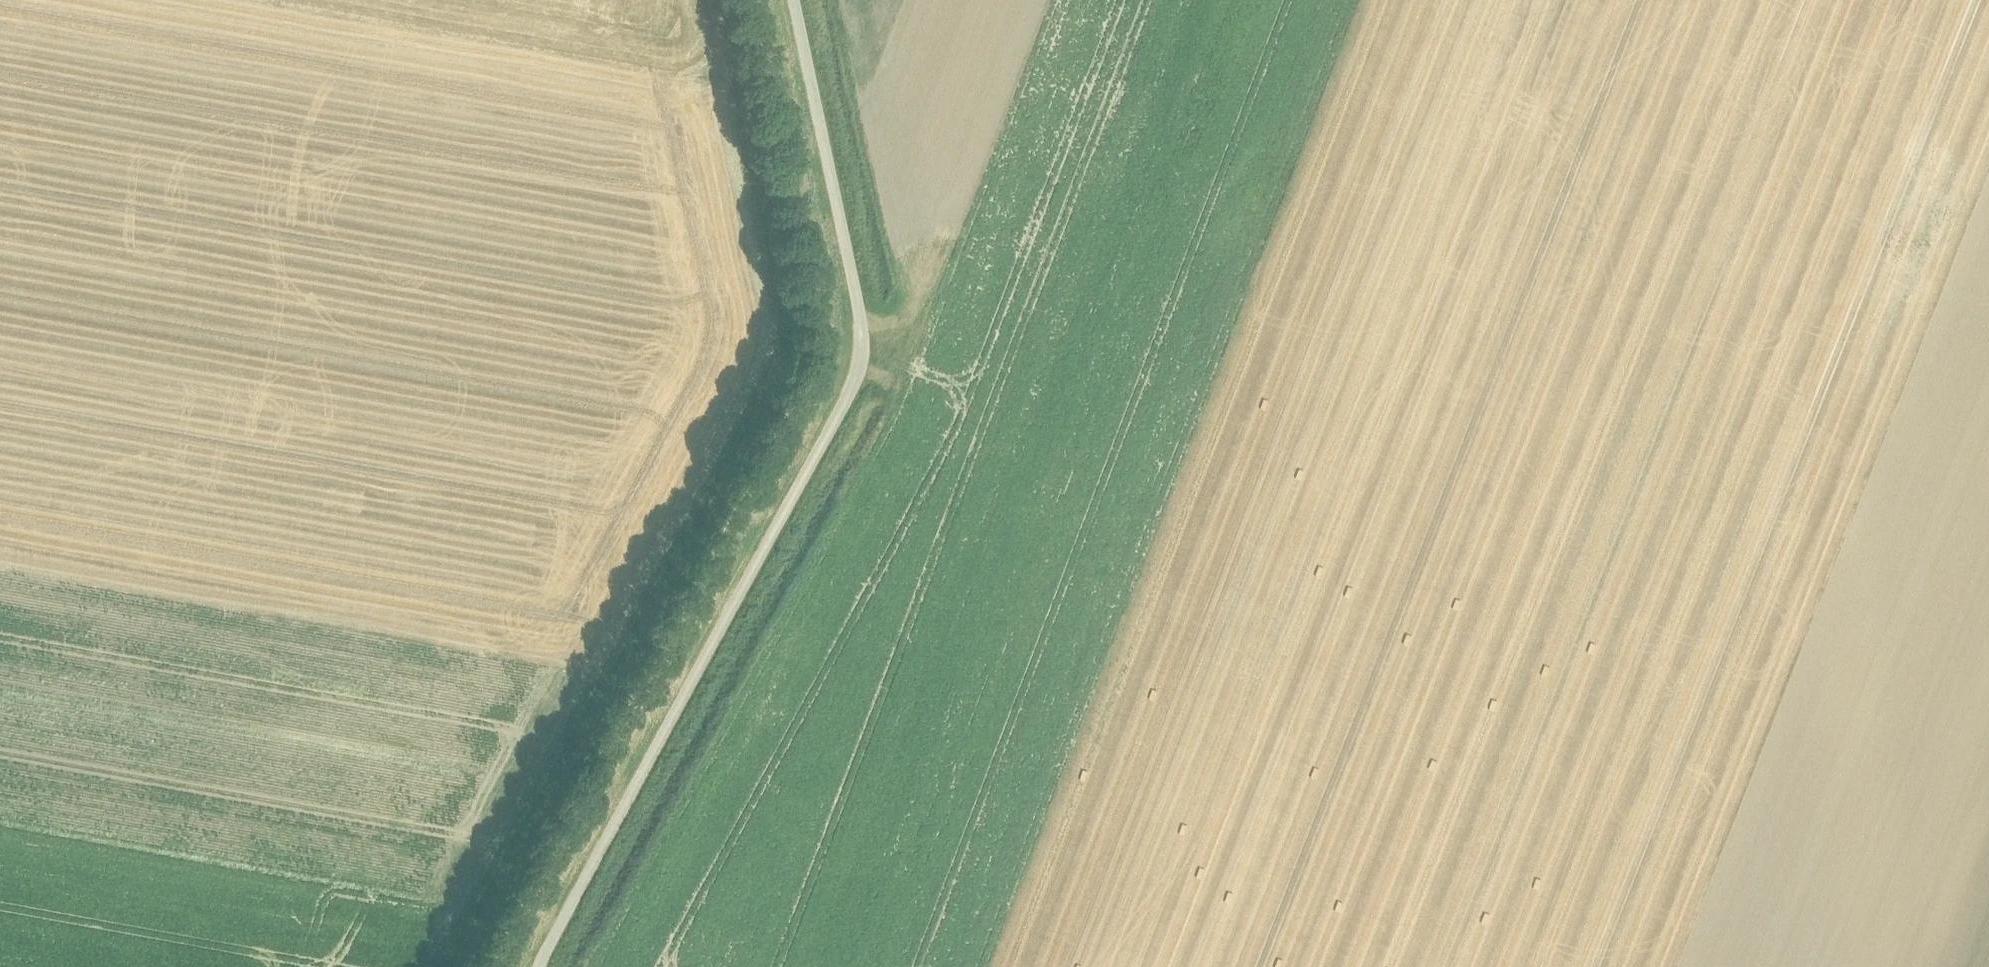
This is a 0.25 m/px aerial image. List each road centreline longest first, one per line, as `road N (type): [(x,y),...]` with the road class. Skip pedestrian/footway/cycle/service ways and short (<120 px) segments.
road 1 (unclassified): [(545,966),(725,618),(842,422),(870,352),(861,261),(802,0)]

